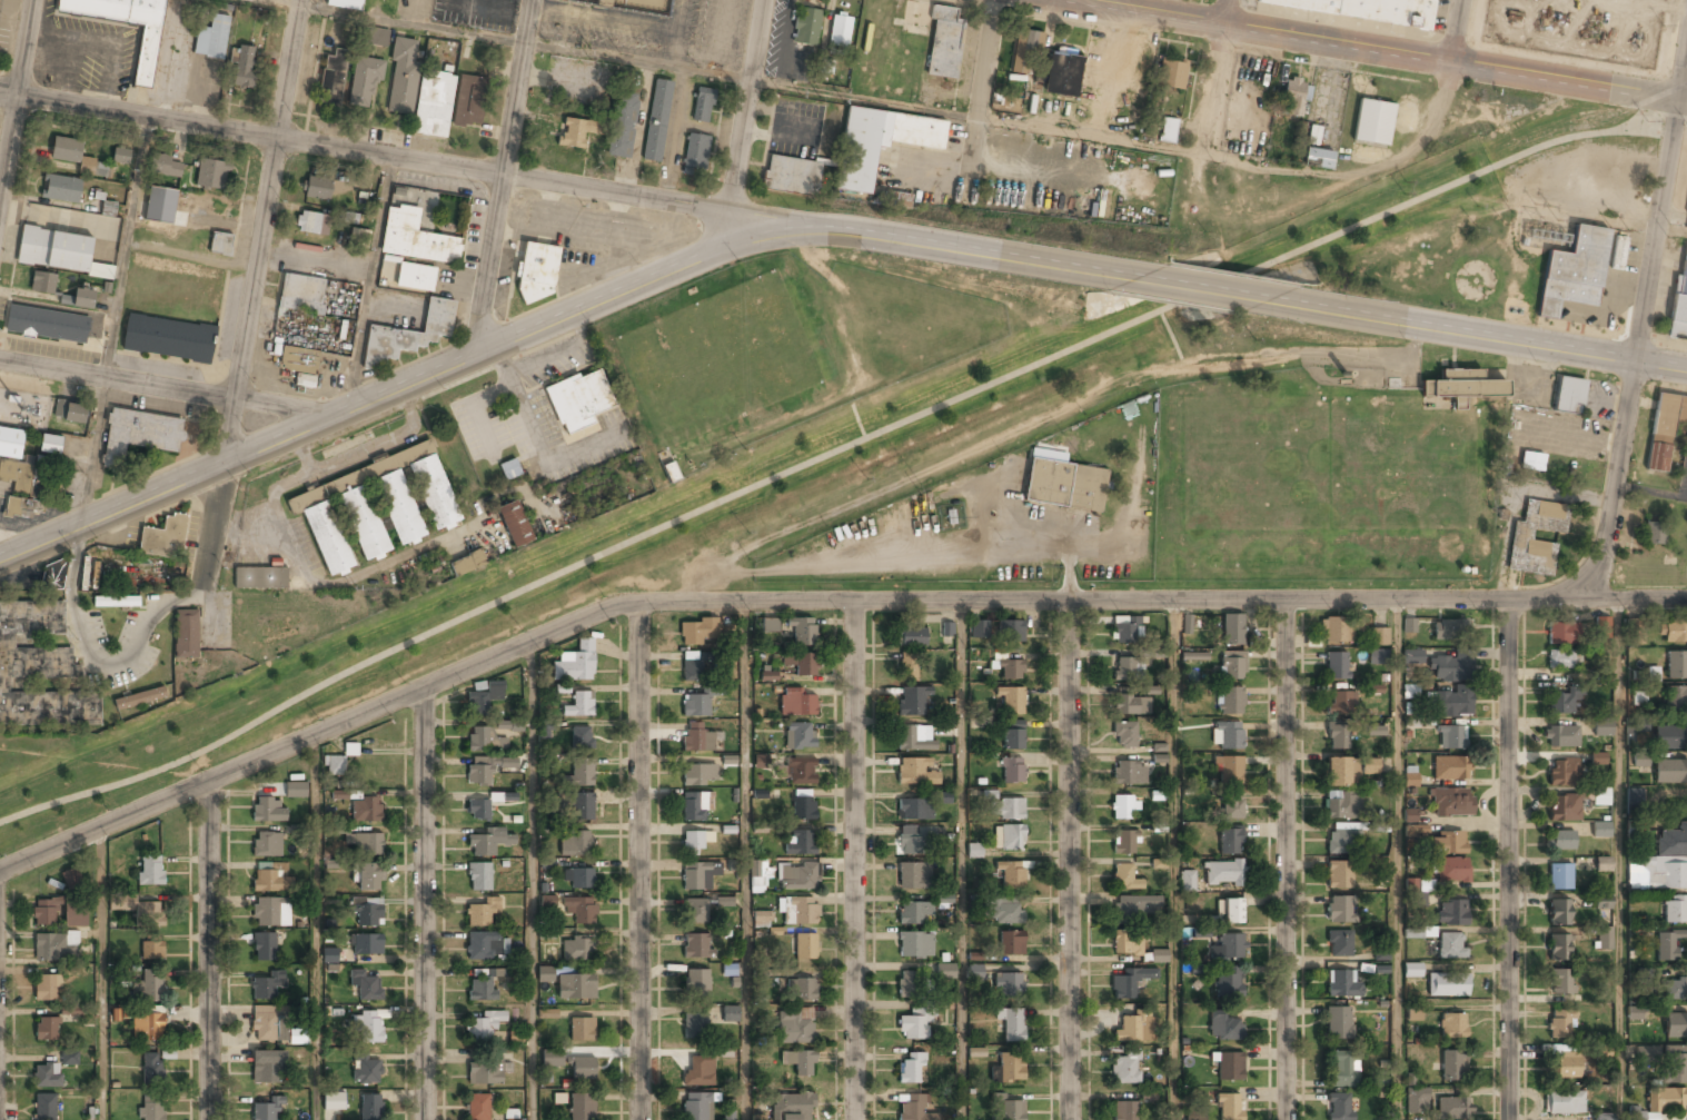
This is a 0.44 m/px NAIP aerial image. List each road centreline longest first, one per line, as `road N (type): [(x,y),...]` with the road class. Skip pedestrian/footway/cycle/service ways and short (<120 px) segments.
road 1 (residential): [(1686,600),(639,603)]
road 2 (tertiary): [(791,227),(487,345),(341,418),(0,561)]
road 3 (tertiary): [(0,90),(791,227)]
road 4 (residential): [(639,603),(601,611),(0,874)]
road 5 (residential): [(1677,96),(1068,0)]
road 6 (residential): [(305,0),(287,140),(201,583)]
road 7 (tertiary): [(1508,602),(1510,1119)]
road 8 (residential): [(1288,602),(1286,1119)]
road 9 (residential): [(639,603),(640,1119)]
road 10 (residential): [(857,603),(857,1119)]
road 11 (residential): [(1072,604),(1072,1119)]
road 12 (residential): [(427,687),(427,1119)]
road 13 (residential): [(539,0),(487,345)]
road 14 (residential): [(341,418),(0,361)]
road 15 (tertiary): [(1133,275),(791,227)]
road 16 (residential): [(210,782),(210,1119)]
road 17 (tertiary): [(1638,363),(1316,306)]
road 18 (residential): [(1677,96),(1638,363)]
road 19 (residential): [(1638,363),(1590,602)]
road 20 (residential): [(770,0),(733,216)]
road 21 (residential): [(32,0),(0,191)]
road 22 (tertiary): [(1316,306),(1133,275)]
road 23 (residential): [(1003,0),(973,177)]
road 24 (residential): [(1229,0),(1203,157)]

